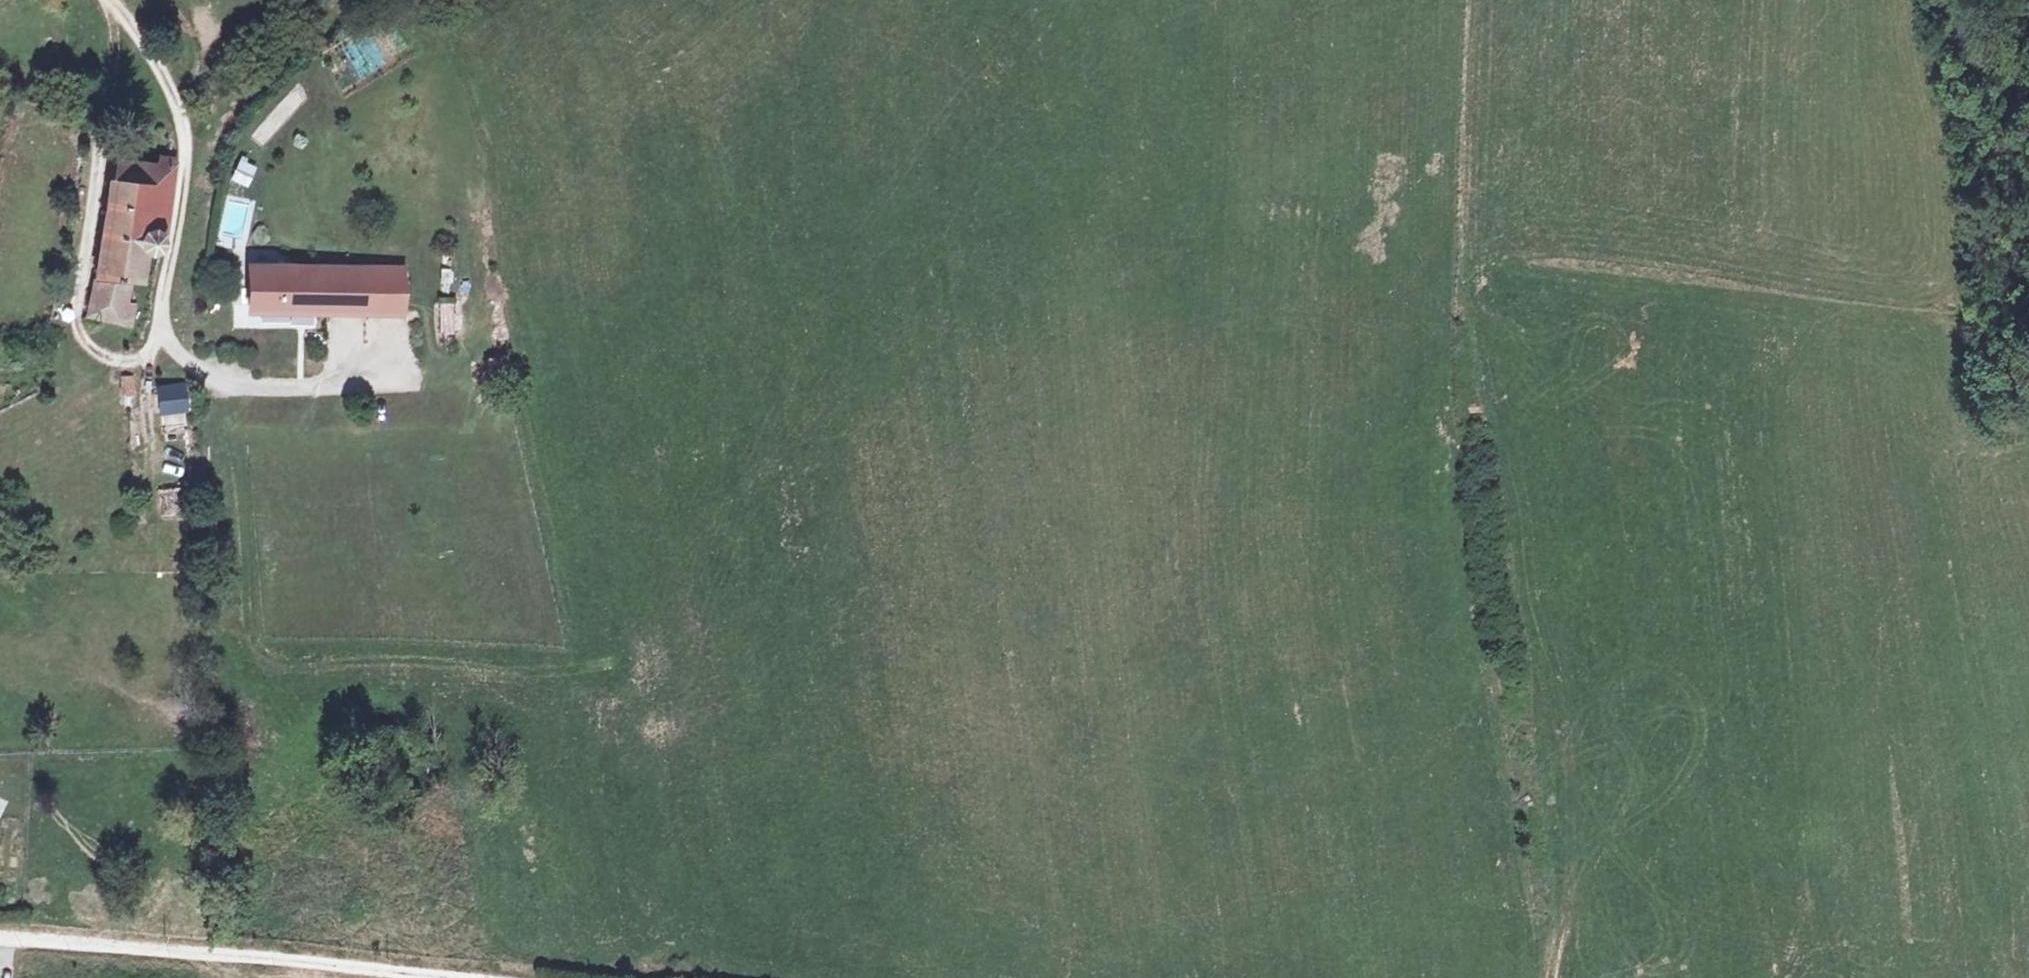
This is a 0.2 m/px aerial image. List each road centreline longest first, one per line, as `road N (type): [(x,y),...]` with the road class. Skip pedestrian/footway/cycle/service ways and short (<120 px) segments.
road 1 (residential): [(447,977),(0,938)]

